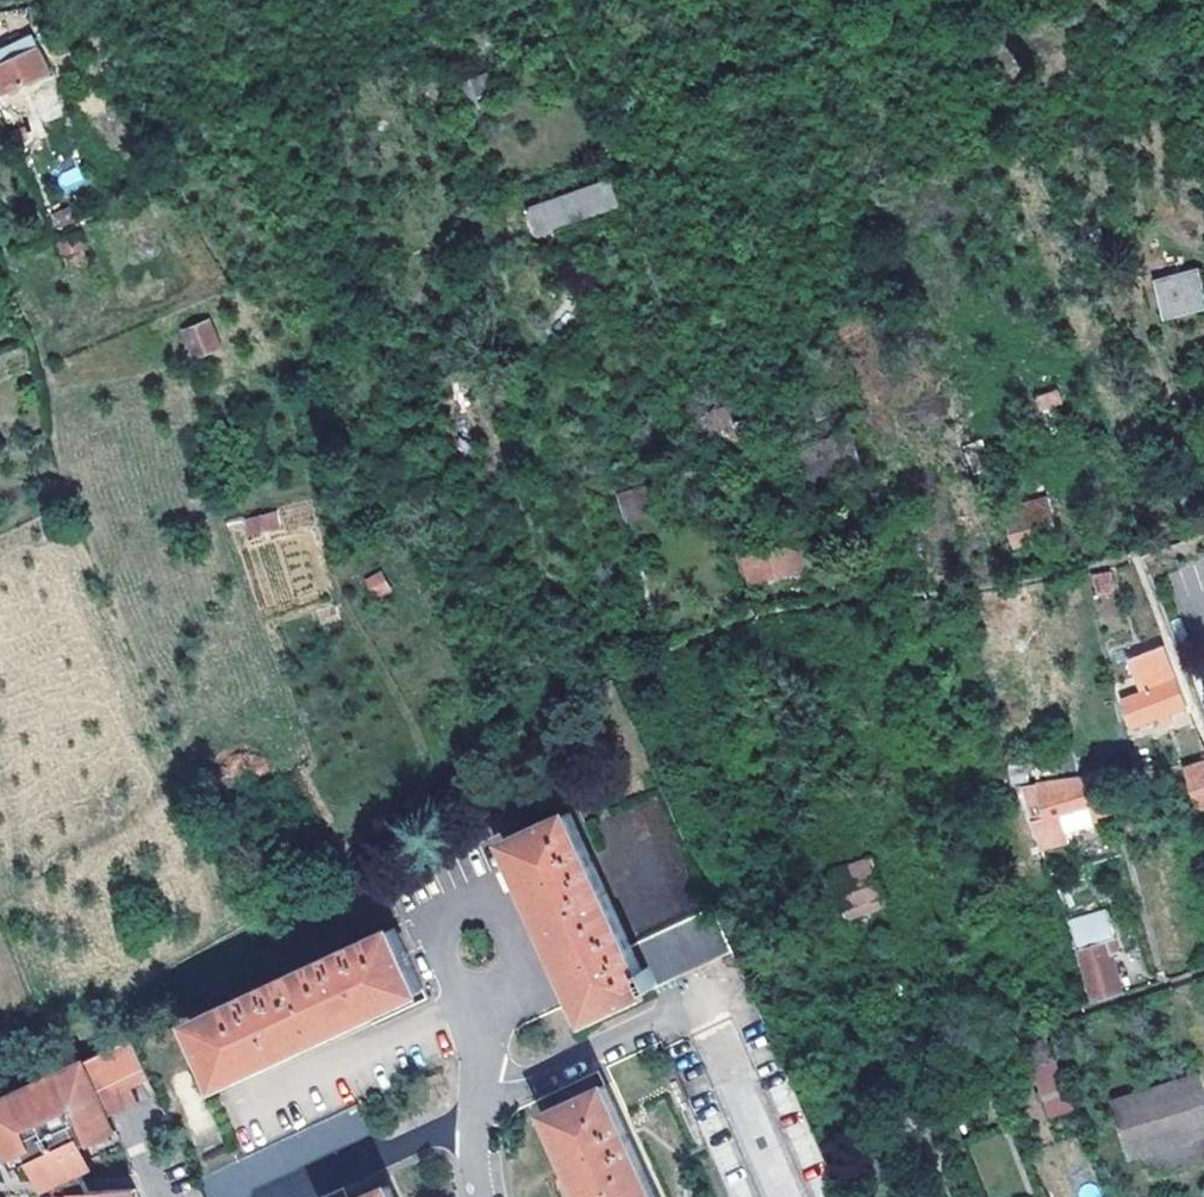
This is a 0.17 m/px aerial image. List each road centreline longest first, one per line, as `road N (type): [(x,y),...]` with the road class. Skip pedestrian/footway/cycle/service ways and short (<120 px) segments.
road 1 (residential): [(486,989),(474,1118),(480,1196)]
road 2 (residential): [(486,989),(509,978),(521,942),(497,913),(471,911)]

